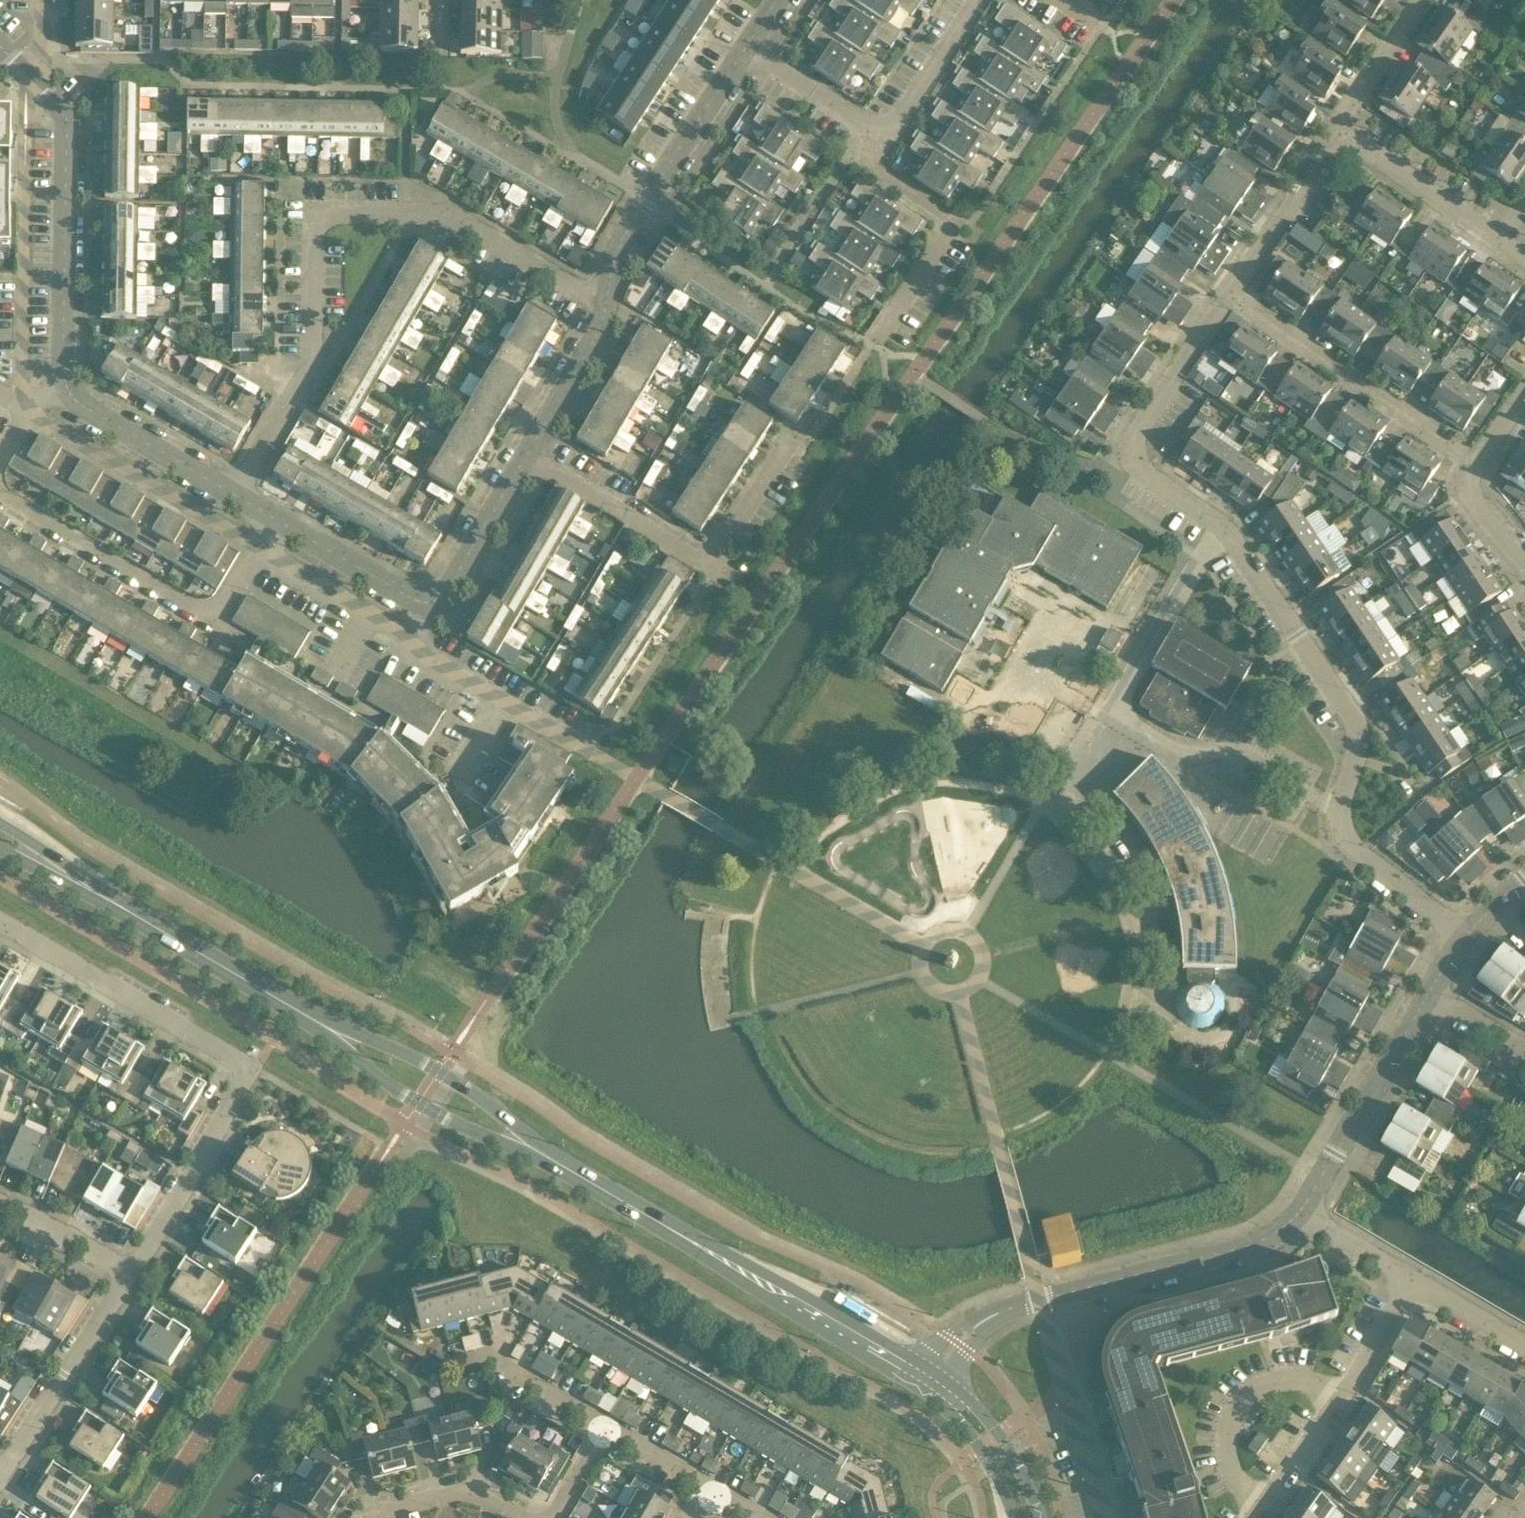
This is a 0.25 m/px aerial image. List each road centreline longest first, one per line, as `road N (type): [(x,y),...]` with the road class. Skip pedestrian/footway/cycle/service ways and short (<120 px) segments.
road 1 (residential): [(1464,937),(1348,840),(1340,815),(1357,745),(1354,719),(1230,533),(1141,468),(1130,441),(1223,291)]
road 2 (residential): [(235,496),(309,368),(322,213),(454,216),(606,305)]
road 3 (residential): [(132,1271),(250,1070),(0,921)]
road 4 (residential): [(635,780),(427,656),(397,627),(258,549)]
road 5 (tertiary): [(928,1380),(545,1158)]
road 6 (residential): [(526,454),(710,567),(794,439)]
road 7 (residential): [(274,518),(431,602),(449,590),(526,454)]
road 8 (residential): [(0,487),(201,609),(222,607),(258,549)]
road 9 (residential): [(66,385),(67,121),(29,75)]
road 10 (tertiary): [(545,1158),(477,1097),(450,1054),(390,1048),(285,1002)]
road 11 (tertiary): [(285,1002),(378,1074),(407,1120),(473,1129),(545,1158)]
road 12 (residential): [(606,305),(621,243),(748,45)]
road 13 (residential): [(1470,453),(1223,291)]
road 14 (residential): [(1250,1517),(1341,1395),(1411,1278)]
road 15 (residential): [(872,347),(947,224),(947,212),(872,162),(869,126)]
road 16 (residential): [(1042,1299),(1240,1248),(1301,1212)]
road 17 (residential): [(258,549),(25,412)]
road 18 (residential): [(1301,1212),(1427,996)]
road 19 (residential): [(1,1475),(132,1271)]
road 20 (residential): [(1104,1517),(1042,1299)]
road 21 (residential): [(66,385),(80,404),(235,496)]
road 22 (tertiary): [(285,1002),(110,900)]
road 23 (residential): [(1500,230),(1331,127)]
road 24 (residential): [(1223,291),(1331,127)]
road 25 (residential): [(607,1426),(493,1360),(432,1376)]
road 26 (tertiary): [(1040,1517),(999,1434),(974,1404),(928,1380)]
road 27 (residential): [(526,454),(597,336),(606,305)]
road 28 (residential): [(869,126),(895,117),(974,0)]
road 29 (residential): [(377,1517),(465,1491),(531,1517)]
road 30 (tertiary): [(928,1380),(979,1448),(1014,1517)]
road 31 (residential): [(1331,127),(1418,0)]
road 32 (residential): [(132,1271),(0,1205)]
road 33 (residential): [(869,126),(748,45)]
road 34 (residential): [(928,1380),(979,1325),(1042,1299)]
road 35 (tertiary): [(110,900),(0,823)]
road 36 (residential): [(1524,1347),(1411,1278)]
road 37 (residential): [(1411,1278),(1301,1212)]
road 38 (residential): [(1524,564),(1472,492),(1470,453)]
road 39 (residential): [(716,1490),(607,1426)]
road 40 (tertiary): [(0,848),(110,900)]

